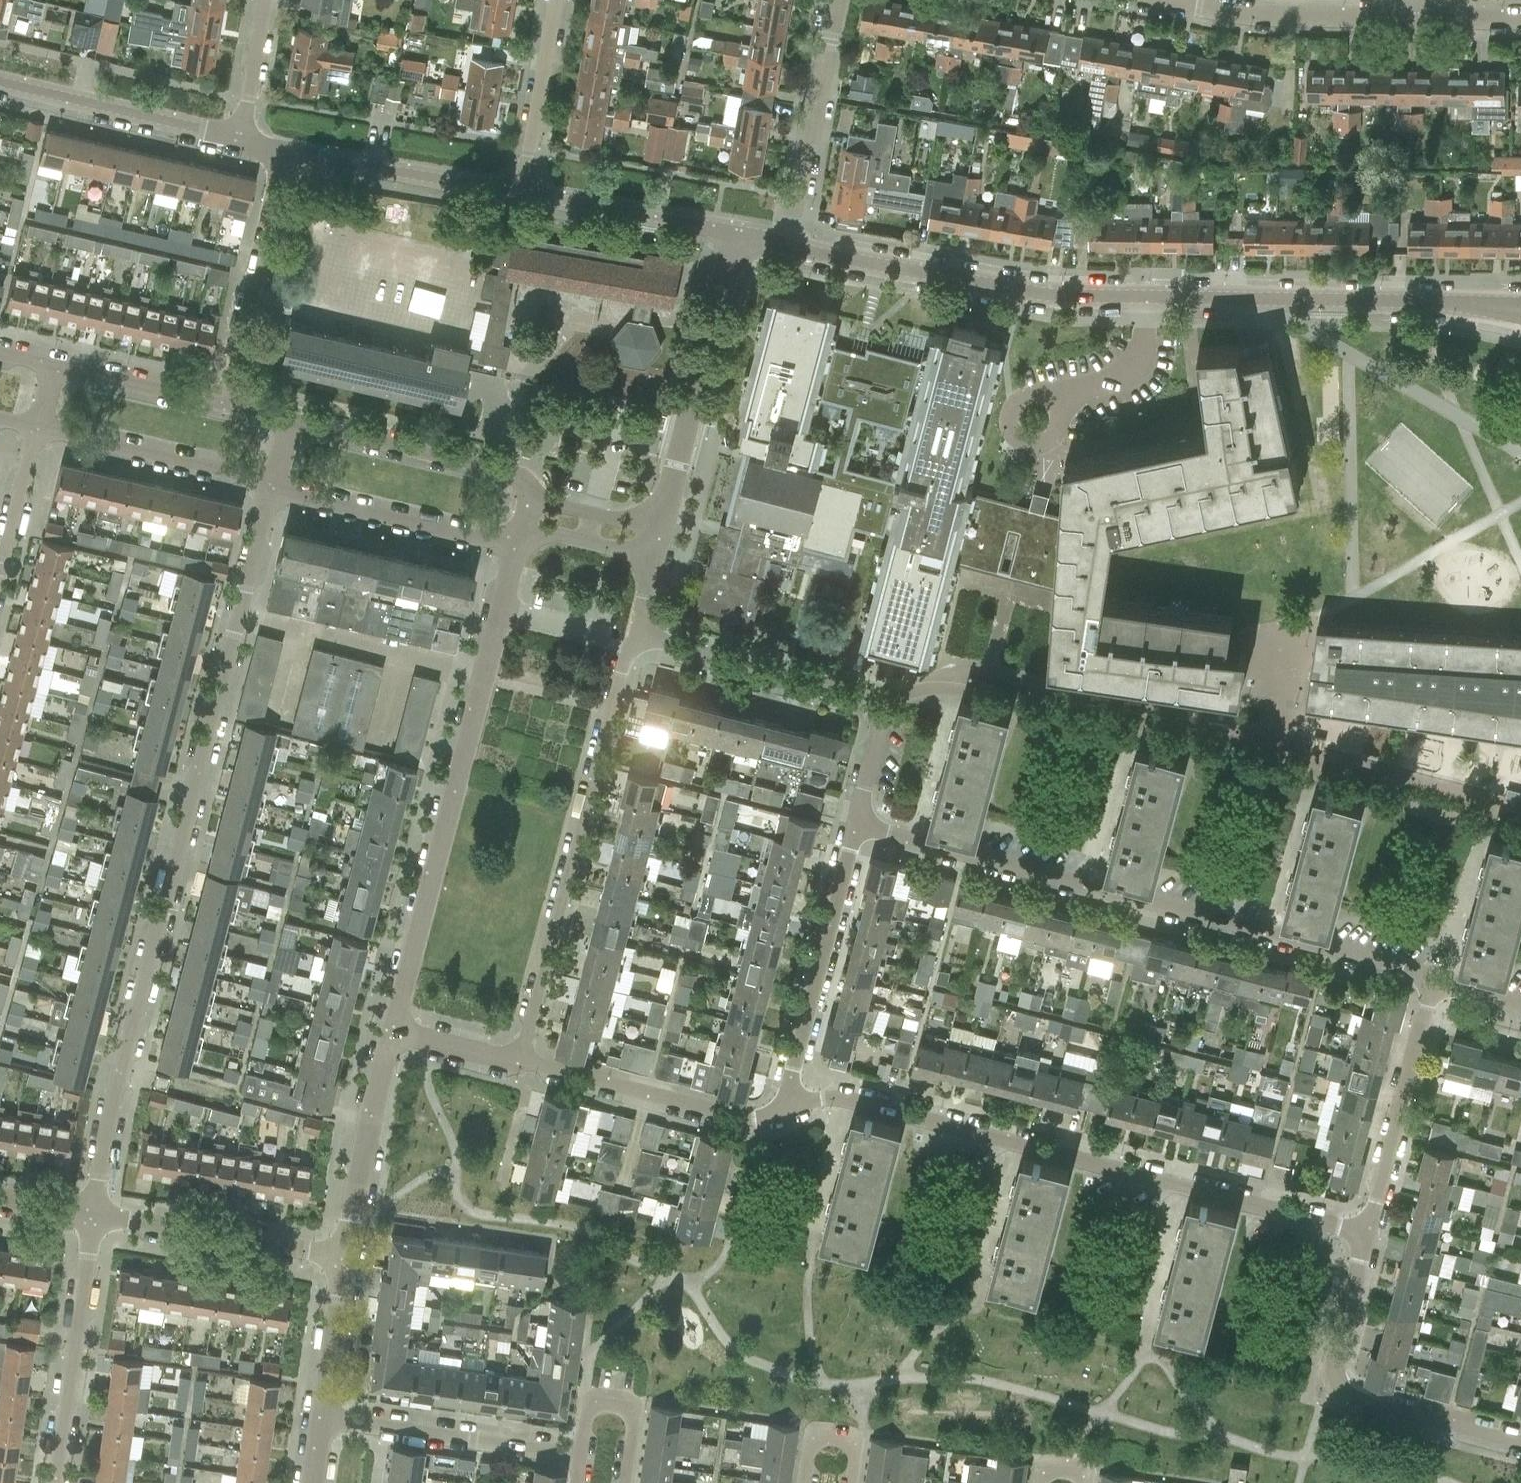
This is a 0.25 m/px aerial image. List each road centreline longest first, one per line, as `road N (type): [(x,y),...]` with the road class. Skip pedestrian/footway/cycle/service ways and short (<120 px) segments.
road 1 (residential): [(92,1215),(119,1078),(272,492)]
road 2 (tertiary): [(1520,314),(1412,304),(1026,293),(789,250)]
road 3 (residential): [(852,825),(1403,965),(1435,985)]
road 4 (residential): [(1364,1233),(847,1098),(783,1099)]
road 5 (residential): [(391,1032),(515,548)]
road 6 (residential): [(518,1064),(631,635)]
road 7 (residential): [(631,635),(873,702),(878,715),(852,825)]
road 8 (residential): [(1520,1443),(1323,1386),(1364,1233)]
road 9 (tertiary): [(658,527),(735,236)]
road 10 (residential): [(852,825),(783,1099)]
road 11 (residential): [(783,1099),(768,1118),(740,1119),(518,1064)]
road 12 (residential): [(225,416),(282,150)]
road 13 (residential): [(55,1482),(92,1215)]
road 14 (tertiary): [(531,499),(507,474),(284,429)]
road 15 (residential): [(578,1460),(320,1417)]
road 16 (residential): [(1420,23),(1246,21),(1163,3)]
road 17 (residential): [(1364,1233),(1435,985)]
road 18 (residential): [(346,1257),(92,1215)]
road 19 (residential): [(789,250),(838,0)]
road 20 (tertiary): [(272,492),(515,548)]
road 21 (tertiary): [(30,434),(272,492)]
road 22 (residential): [(0,82),(239,140)]
road 23 (residential): [(282,150),(521,196)]
road 24 (residential): [(346,1257),(391,1032)]
road 25 (residential): [(521,196),(735,236)]
road 26 (residential): [(521,196),(555,0)]
road 27 (tertiary): [(225,416),(50,372)]
road 28 (residential): [(578,1460),(593,1401),(625,1404),(634,1418),(623,1482)]
road 29 (residential): [(320,1417),(346,1257)]
road 30 (residential): [(239,140),(266,0)]
road 31 (residential): [(518,1064),(391,1032)]
road 32 (tertiary): [(658,527),(531,499)]
road 33 (tertiary): [(524,530),(651,557)]
road 34 (residential): [(851,1482),(852,1444),(822,1434),(809,1448),(804,1482)]

